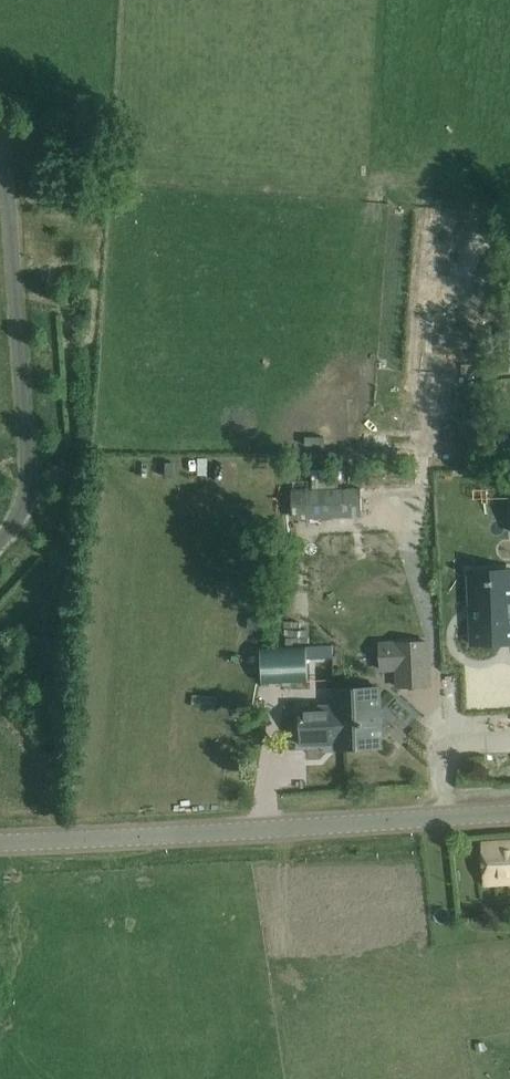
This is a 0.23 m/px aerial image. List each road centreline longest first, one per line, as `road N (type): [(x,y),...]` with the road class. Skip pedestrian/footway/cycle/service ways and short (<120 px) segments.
road 1 (tertiary): [(0,842),(509,813)]

